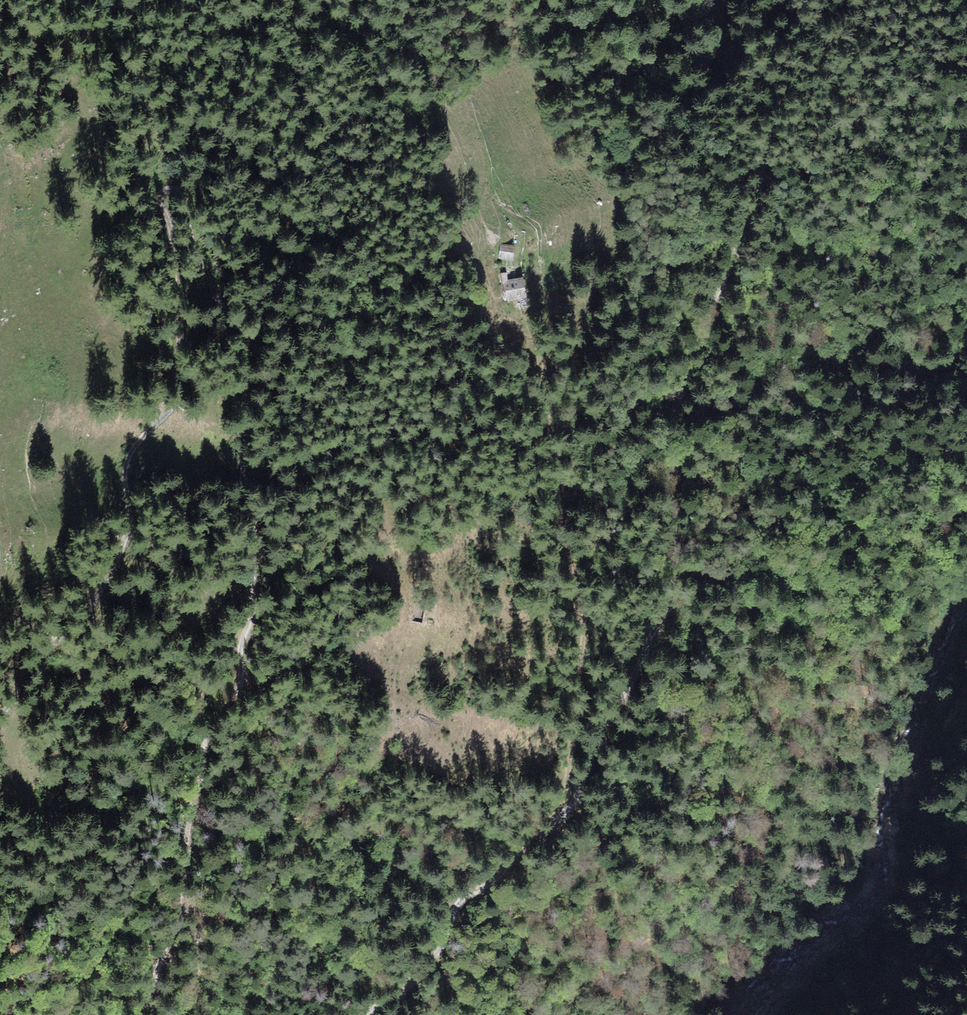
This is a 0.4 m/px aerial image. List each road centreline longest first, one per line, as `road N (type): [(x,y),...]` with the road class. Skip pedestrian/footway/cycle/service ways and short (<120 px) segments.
road 1 (track): [(142,1014),(206,748),(216,712),(241,683),(254,611),(253,512),(241,471),(252,383),(175,189),(159,198),(183,319),(186,388),(130,456),(130,518),(83,618),(36,657),(0,713)]
road 2 (track): [(717,0),(734,56),(776,99),(773,130),(752,212),(686,369),(668,538),(632,687),(573,804),(461,901),(413,985),(359,1014)]
road 3 (track): [(573,804),(568,786),(583,608),(544,362),(539,259)]
road 4 (track): [(165,190),(156,130),(85,0)]

